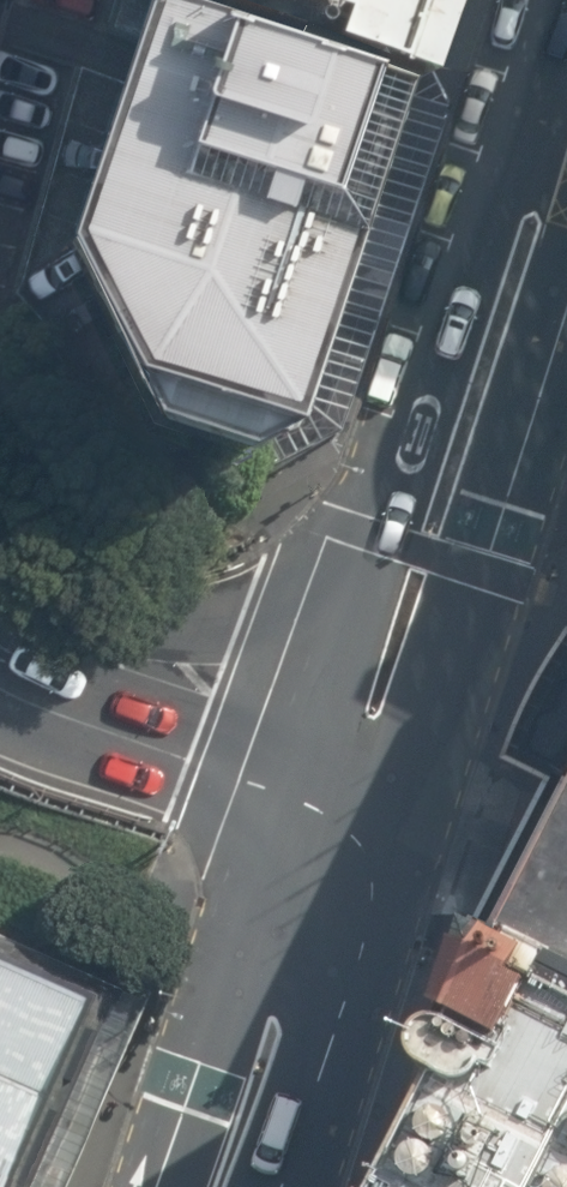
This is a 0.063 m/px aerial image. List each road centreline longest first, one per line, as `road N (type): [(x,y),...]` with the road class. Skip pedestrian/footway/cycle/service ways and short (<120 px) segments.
road 1 (secondary): [(566,275),(386,810)]
road 2 (secondary): [(366,558),(482,206),(566,136)]
road 3 (secondary): [(161,1186),(293,782)]
road 4 (secondary): [(386,810),(261,1186)]
road 5 (motorway): [(0,596),(38,611),(191,619),(366,558)]
road 6 (motorway): [(0,672),(81,722),(293,782)]
road 7 (secondary): [(293,782),(366,558)]

